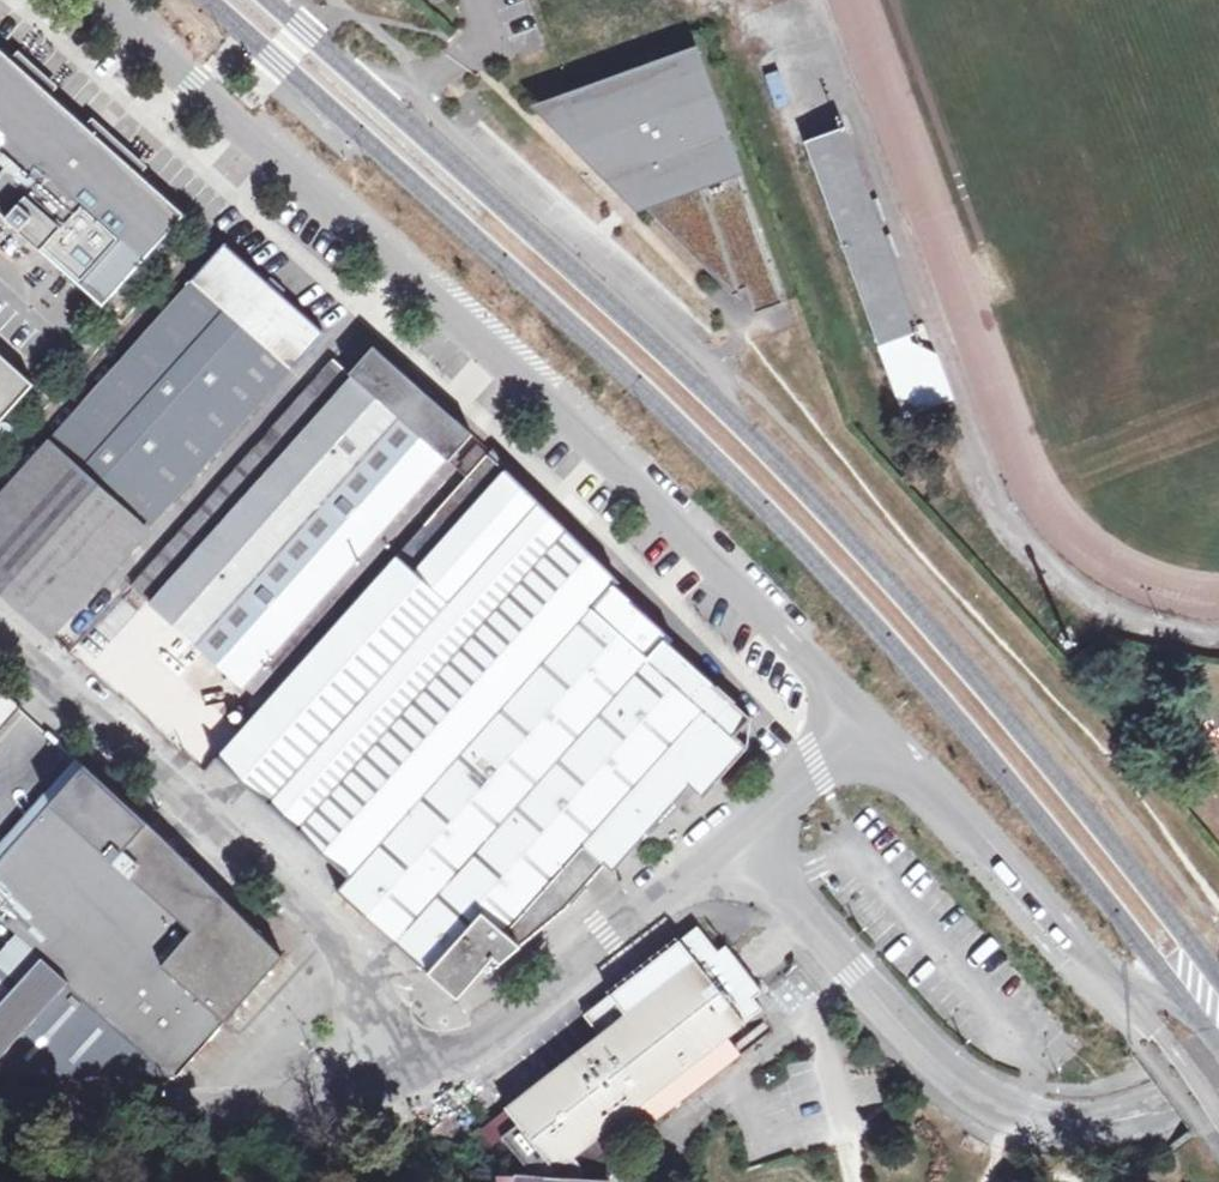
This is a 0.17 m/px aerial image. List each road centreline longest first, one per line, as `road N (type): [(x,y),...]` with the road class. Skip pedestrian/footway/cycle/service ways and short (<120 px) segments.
road 1 (secondary): [(201,0),(777,519),(948,708),(1180,995)]
road 2 (secondary): [(1218,977),(972,672),(807,490),(532,228),(270,0)]
road 3 (residential): [(95,0),(519,378),(871,728)]
road 4 (residential): [(434,1061),(346,960),(0,641)]
road 5 (residential): [(1218,1086),(1113,1121),(1066,1123),(1020,1113),(963,1084),(912,1040),(740,841)]
road 6 (residential): [(0,1109),(210,1113),(434,1061)]
road 7 (residential): [(434,1061),(481,1039),(740,841)]
road 8 (residential): [(871,728),(1105,974)]
road 9 (residential): [(1218,1139),(1105,974)]
road 10 (residential): [(740,841),(871,728)]

